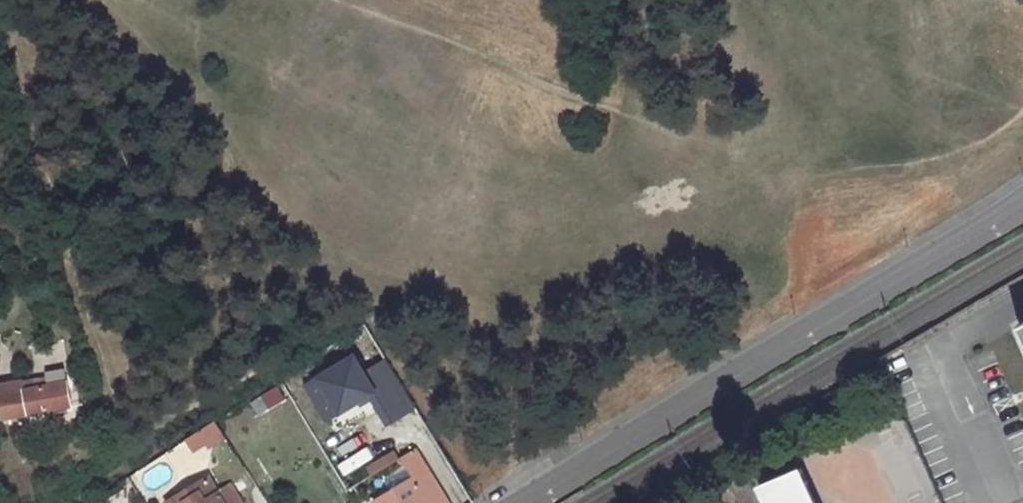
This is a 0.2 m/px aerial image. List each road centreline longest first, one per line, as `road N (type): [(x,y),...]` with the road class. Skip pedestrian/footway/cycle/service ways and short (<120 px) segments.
road 1 (residential): [(509,502),(1022,197)]

